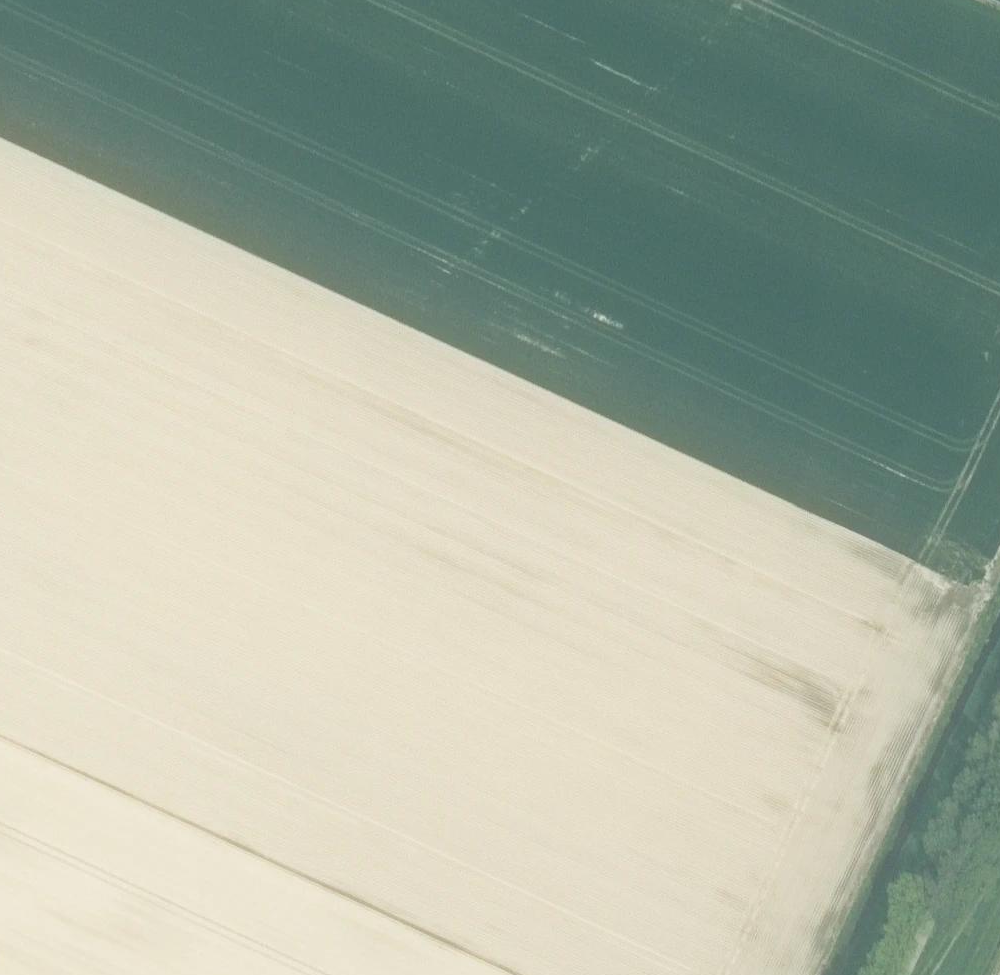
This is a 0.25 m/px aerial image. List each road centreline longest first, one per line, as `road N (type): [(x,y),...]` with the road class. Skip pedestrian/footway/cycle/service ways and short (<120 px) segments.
road 1 (unclassified): [(904,974),(999,766)]

